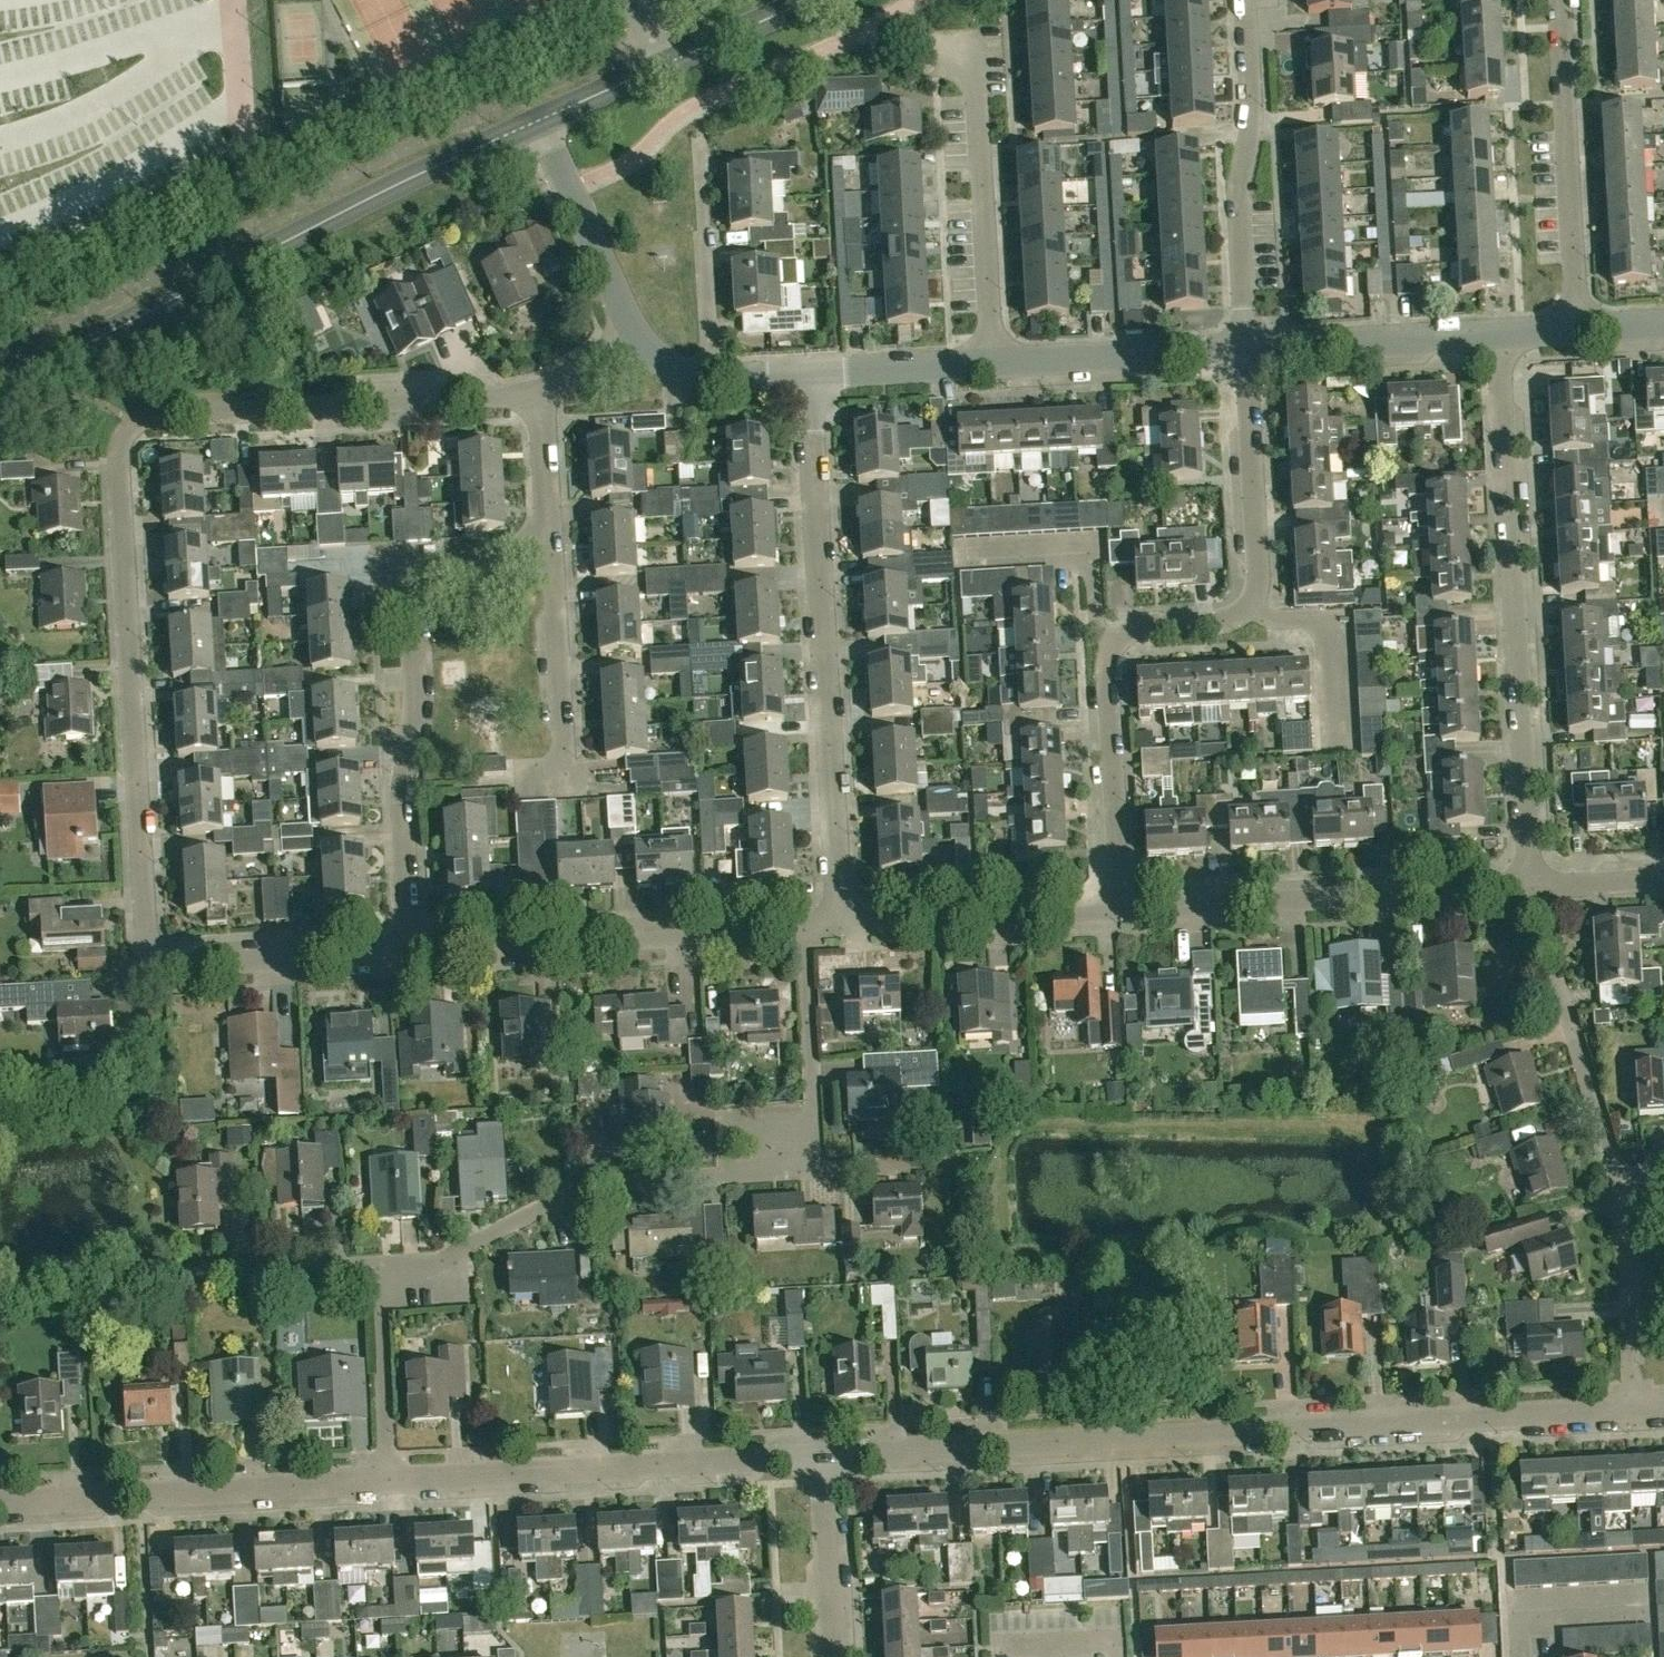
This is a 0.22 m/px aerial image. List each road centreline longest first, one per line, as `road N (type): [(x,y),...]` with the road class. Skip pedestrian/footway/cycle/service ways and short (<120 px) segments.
road 1 (residential): [(155,947),(145,932),(122,433),(152,415),(541,394)]
road 2 (residential): [(822,1456),(1632,1406)]
road 3 (residential): [(1120,910),(1112,648),(1141,626),(1215,621),(1253,605),(1261,583),(1249,349)]
road 4 (tertiary): [(0,386),(538,119)]
road 5 (residential): [(843,925),(812,374)]
road 6 (residential): [(1533,885),(1504,335)]
road 7 (residential): [(409,950),(406,756),(418,701),(424,562),(439,552),(552,550)]
road 8 (residential): [(375,1265),(443,1262),(590,1183),(814,1169)]
road 9 (residential): [(390,1480),(822,1456)]
road 10 (residential): [(1120,910),(1533,885)]
road 11 (residential): [(409,950),(802,927)]
road 12 (residential): [(0,1502),(390,1480)]
road 13 (residential): [(1249,349),(1240,190),(1255,103),(1250,0)]
road 14 (residential): [(1580,331),(1560,0)]
road 15 (residential): [(1621,1188),(1533,885)]
road 16 (residential): [(990,364),(973,56)]
road 17 (residential): [(843,925),(1120,910)]
road 18 (residential): [(990,364),(1249,349)]
road 19 (residential): [(155,947),(203,962),(409,950)]
road 20 (residential): [(525,778),(552,774),(567,749),(552,550)]
road 21 (residential): [(1249,349),(1504,335)]
road 22 (residential): [(693,378),(709,336),(701,136)]
road 23 (residential): [(814,1169),(802,927)]
road 24 (residential): [(538,119),(638,336)]
road 25 (residential): [(1632,1406),(1621,1188)]
road 26 (residential): [(390,1480),(375,1265)]
road 27 (residential): [(834,1656),(822,1456)]
road 28 (residential): [(183,1277),(375,1265)]
road 29 (residential): [(812,374),(990,364)]
road 30 (tertiary): [(658,65),(805,0)]
road 31 (residential): [(552,550),(541,394)]
road 32 (residential): [(814,1169),(953,1164)]
road 33 (tertiary): [(538,119),(658,65)]
road 34 (residential): [(1533,885),(1663,876)]

